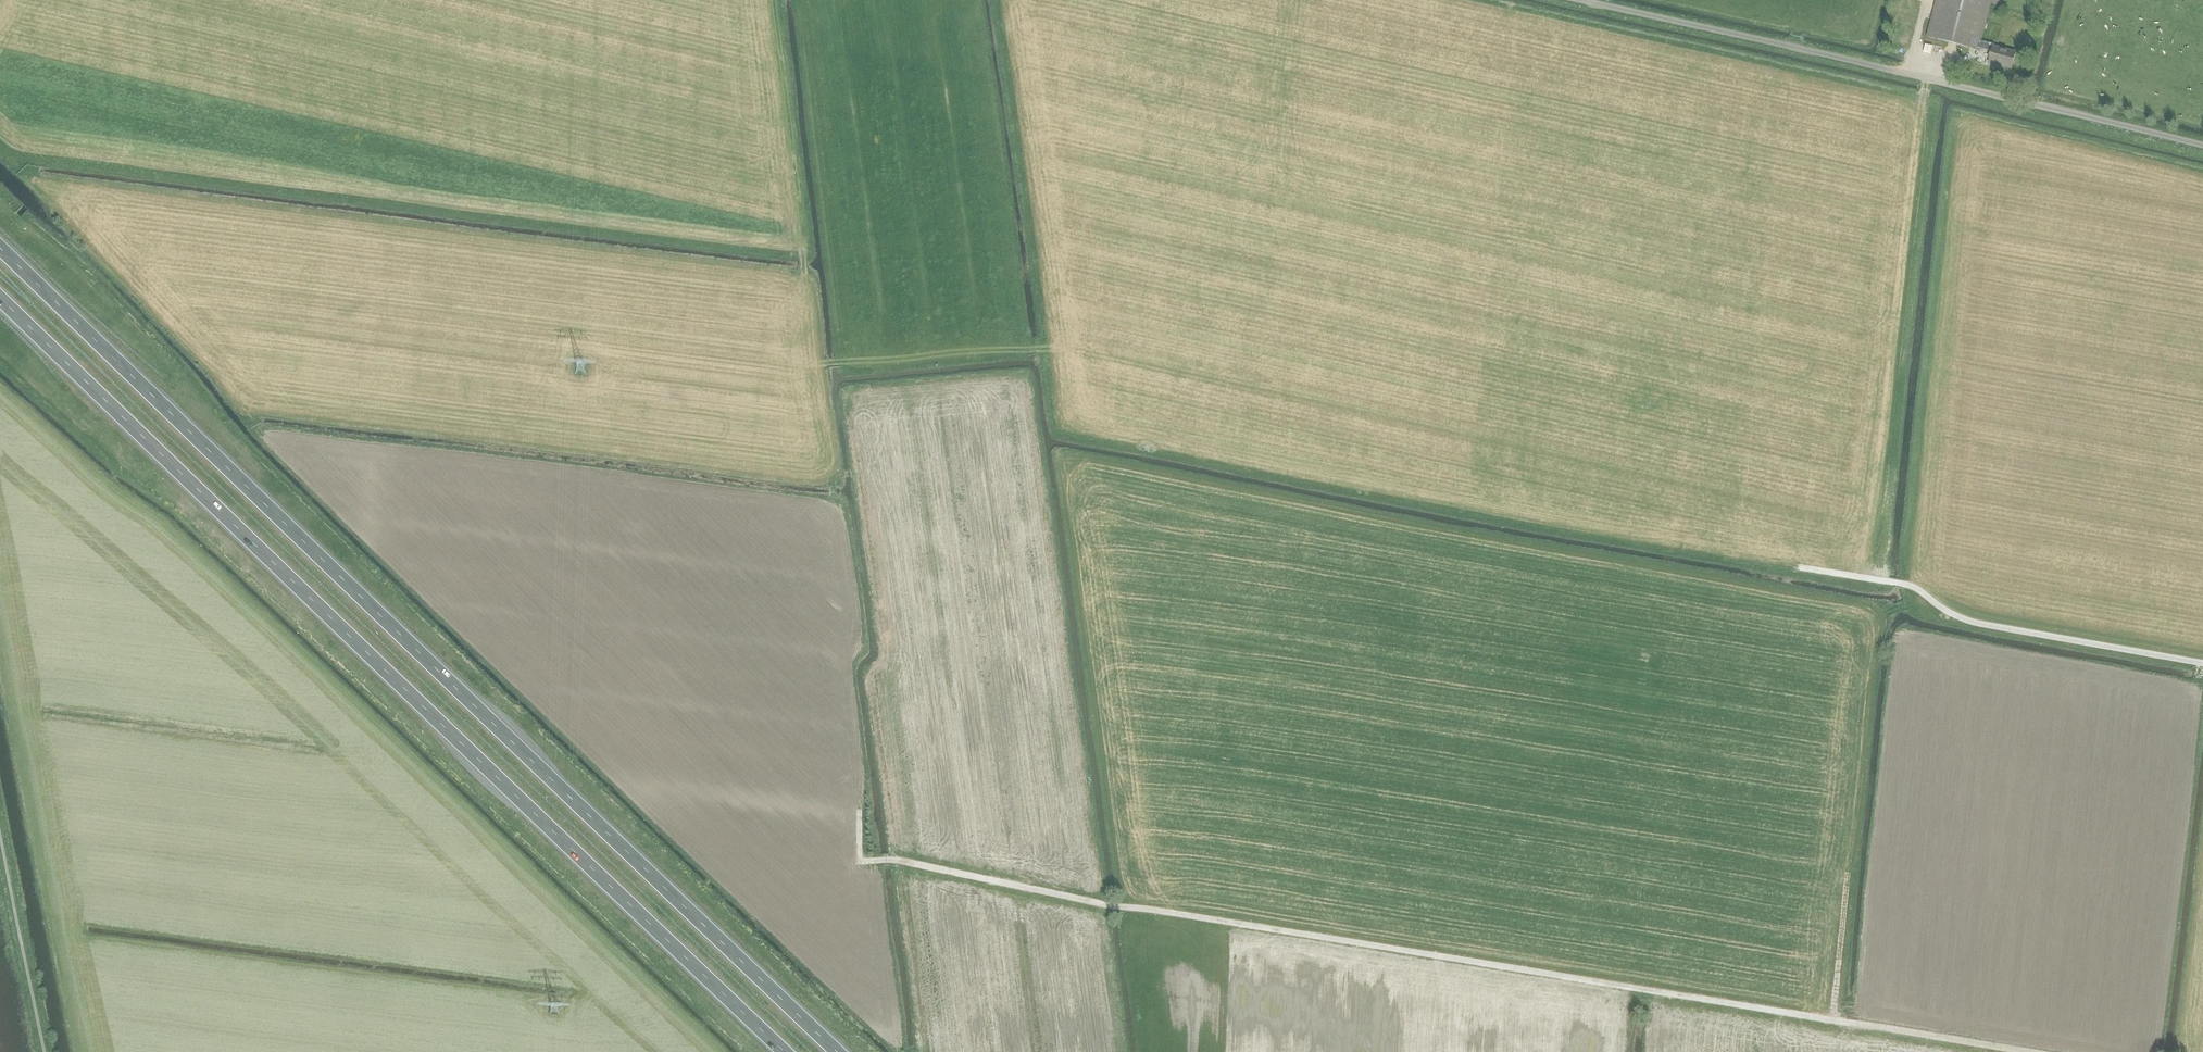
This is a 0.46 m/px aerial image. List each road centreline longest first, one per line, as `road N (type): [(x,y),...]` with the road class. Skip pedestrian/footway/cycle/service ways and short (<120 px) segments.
road 1 (track): [(2030,1051),(1110,905),(899,860),(859,860),(859,813)]
road 2 (trunk): [(838,1051),(0,247)]
road 3 (trunk): [(0,298),(786,1051)]
road 4 (track): [(1799,567),(1914,587),(1978,623),(2202,663)]
road 5 (track): [(1832,1020),(1847,874)]

